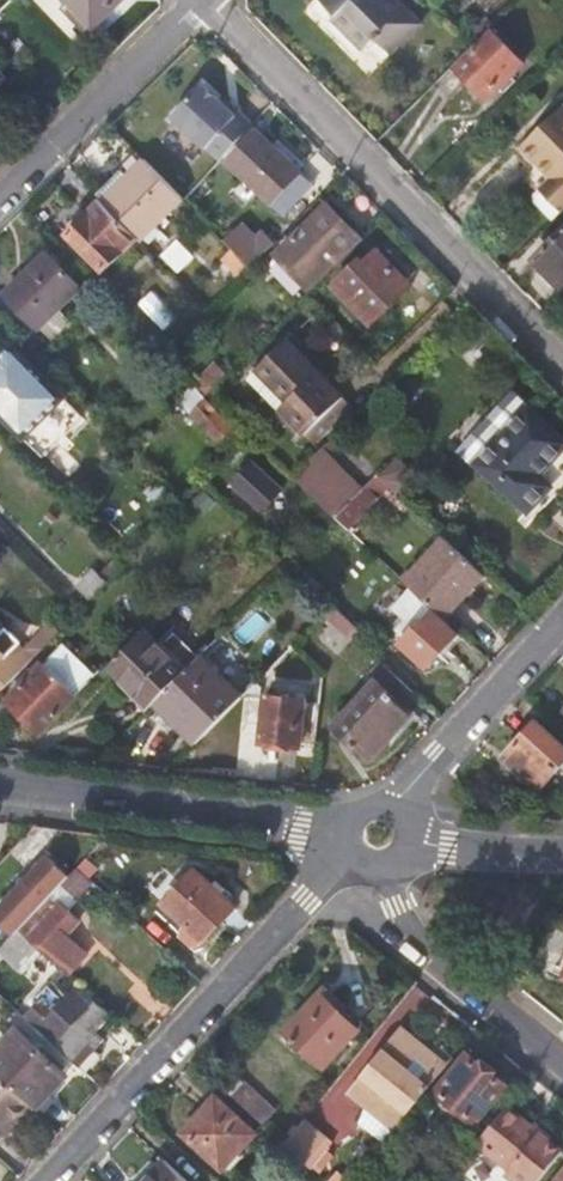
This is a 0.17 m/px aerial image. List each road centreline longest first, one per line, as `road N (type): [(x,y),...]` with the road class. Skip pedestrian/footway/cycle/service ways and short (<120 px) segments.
road 1 (residential): [(204,0),(562,367)]
road 2 (residential): [(351,862),(307,898),(47,1180)]
road 3 (residential): [(341,830),(0,787)]
road 4 (residential): [(357,867),(366,900),(562,1065)]
road 5 (residential): [(0,200),(204,0)]
road 6 (residential): [(397,804),(562,620)]
road 7 (residential): [(415,846),(562,858)]

